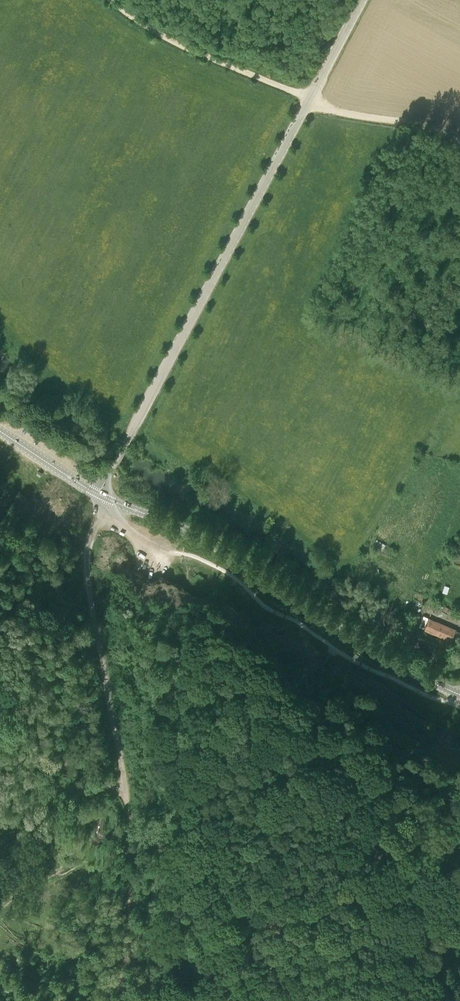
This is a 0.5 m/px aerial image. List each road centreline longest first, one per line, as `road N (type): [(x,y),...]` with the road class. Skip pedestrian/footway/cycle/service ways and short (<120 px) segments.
road 1 (unclassified): [(100,495),(362,0)]
road 2 (track): [(211,1000),(239,957),(236,899),(245,846),(269,799),(298,783),(394,833),(414,853),(424,928),(459,989)]
road 3 (unclassified): [(459,694),(321,616),(210,541),(100,495)]
road 4 (track): [(100,495),(87,577),(126,798)]
road 5 (track): [(126,798),(122,1000)]

